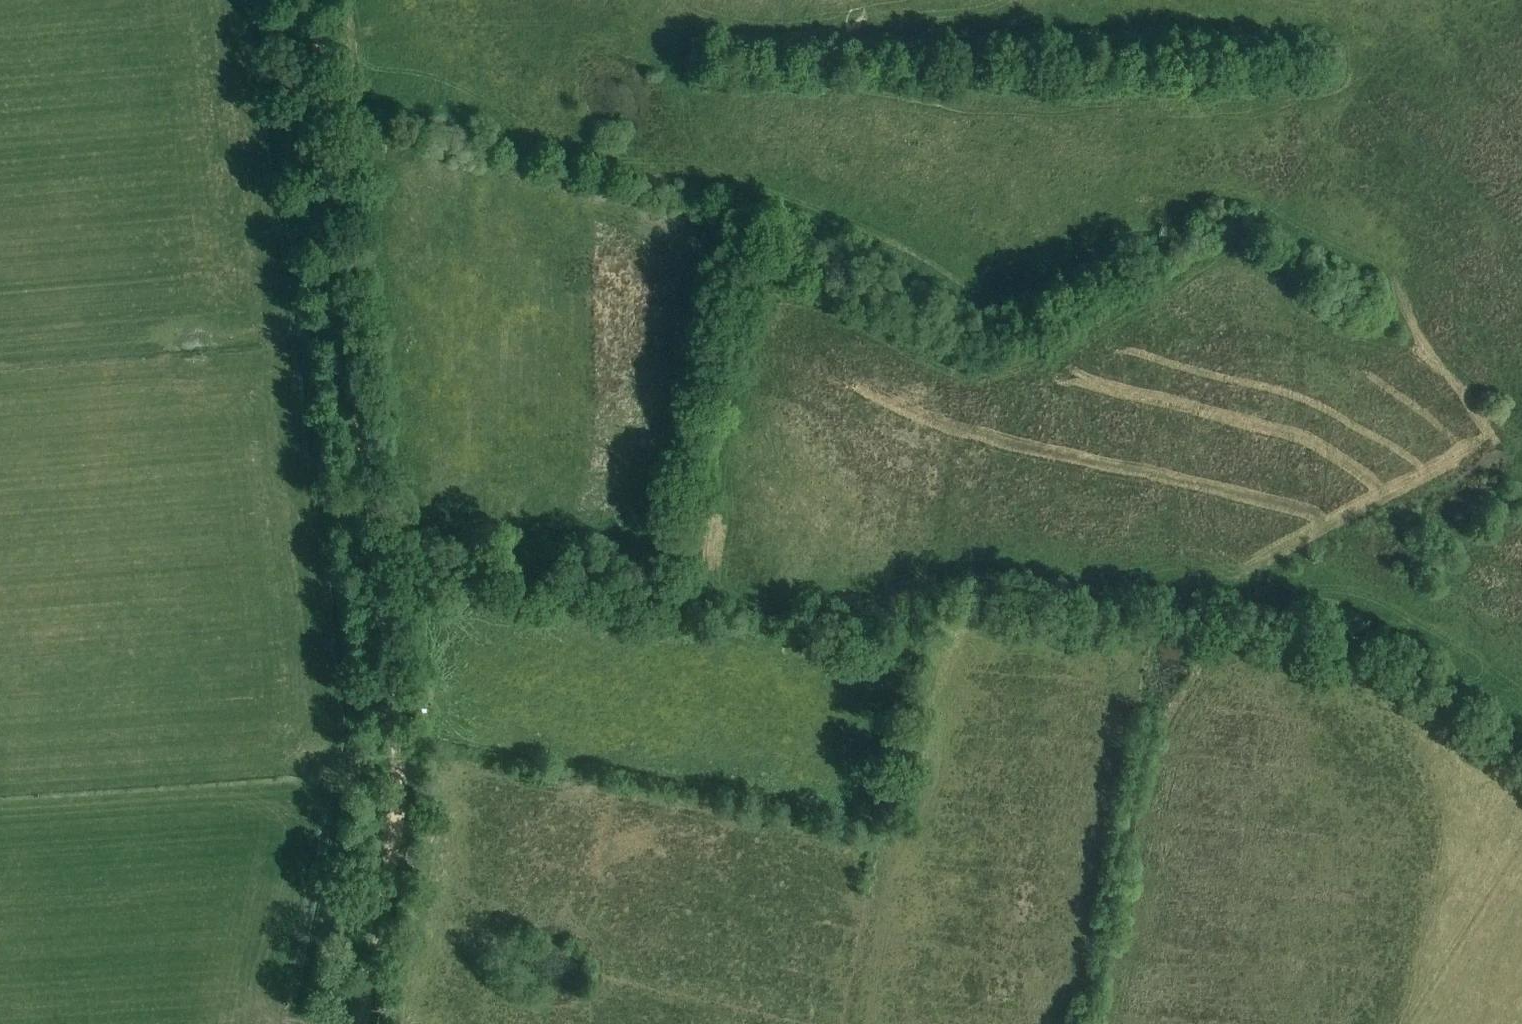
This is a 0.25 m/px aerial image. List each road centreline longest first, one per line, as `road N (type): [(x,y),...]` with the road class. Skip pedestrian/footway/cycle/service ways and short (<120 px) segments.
road 1 (track): [(359,1023),(393,846),(399,737),(311,0)]
road 2 (track): [(375,541),(662,578)]

